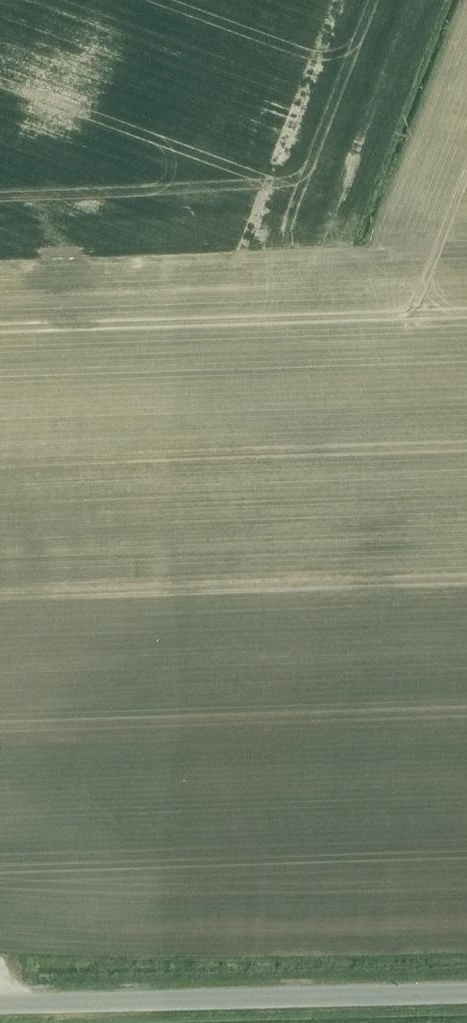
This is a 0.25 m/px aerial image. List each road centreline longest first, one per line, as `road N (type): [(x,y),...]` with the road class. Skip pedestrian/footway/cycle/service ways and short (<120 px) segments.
road 1 (unclassified): [(0,1010),(466,996)]

